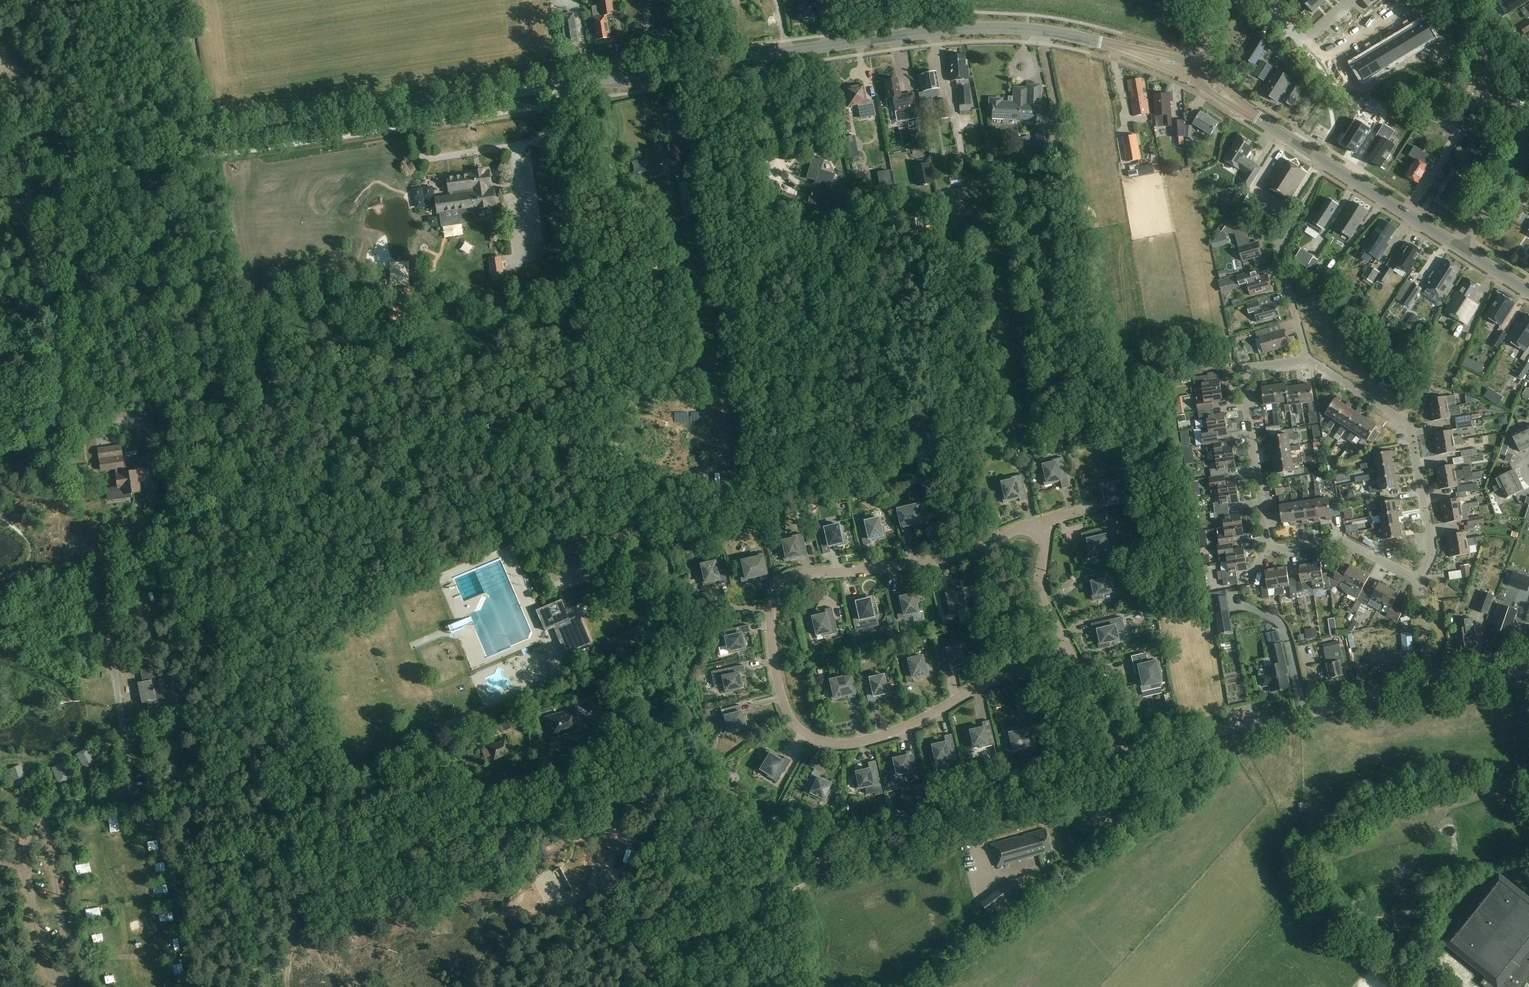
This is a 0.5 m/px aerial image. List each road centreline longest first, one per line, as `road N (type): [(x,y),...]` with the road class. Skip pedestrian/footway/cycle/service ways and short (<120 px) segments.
road 1 (secondary): [(1196,73),(1100,42),(982,29),(553,86)]
road 2 (secondary): [(553,86),(0,167)]
road 3 (residential): [(1064,644),(889,733),(824,742),(803,733),(783,700),(772,608)]
road 4 (unclassified): [(625,489),(553,86)]
road 5 (residential): [(1306,358),(1242,371),(1271,550),(1345,541),(1417,582)]
road 6 (secondary): [(1463,246),(1196,73)]
road 7 (unclassified): [(1125,756),(1430,689)]
road 8 (unclassified): [(838,858),(996,800),(1075,786),(1125,756)]
road 9 (residential): [(772,608),(778,590),(799,574),(953,559),(1043,522)]
road 10 (residential): [(1417,582),(1431,548),(1410,428),(1306,358)]
road 11 (residential): [(838,858),(702,775)]
road 12 (residential): [(1125,756),(1064,644)]
road 13 (residential): [(1064,644),(1040,592),(1043,522)]
road 14 (residential): [(1463,246),(1528,141)]
road 15 (residential): [(1352,0),(1303,43),(1266,0)]

